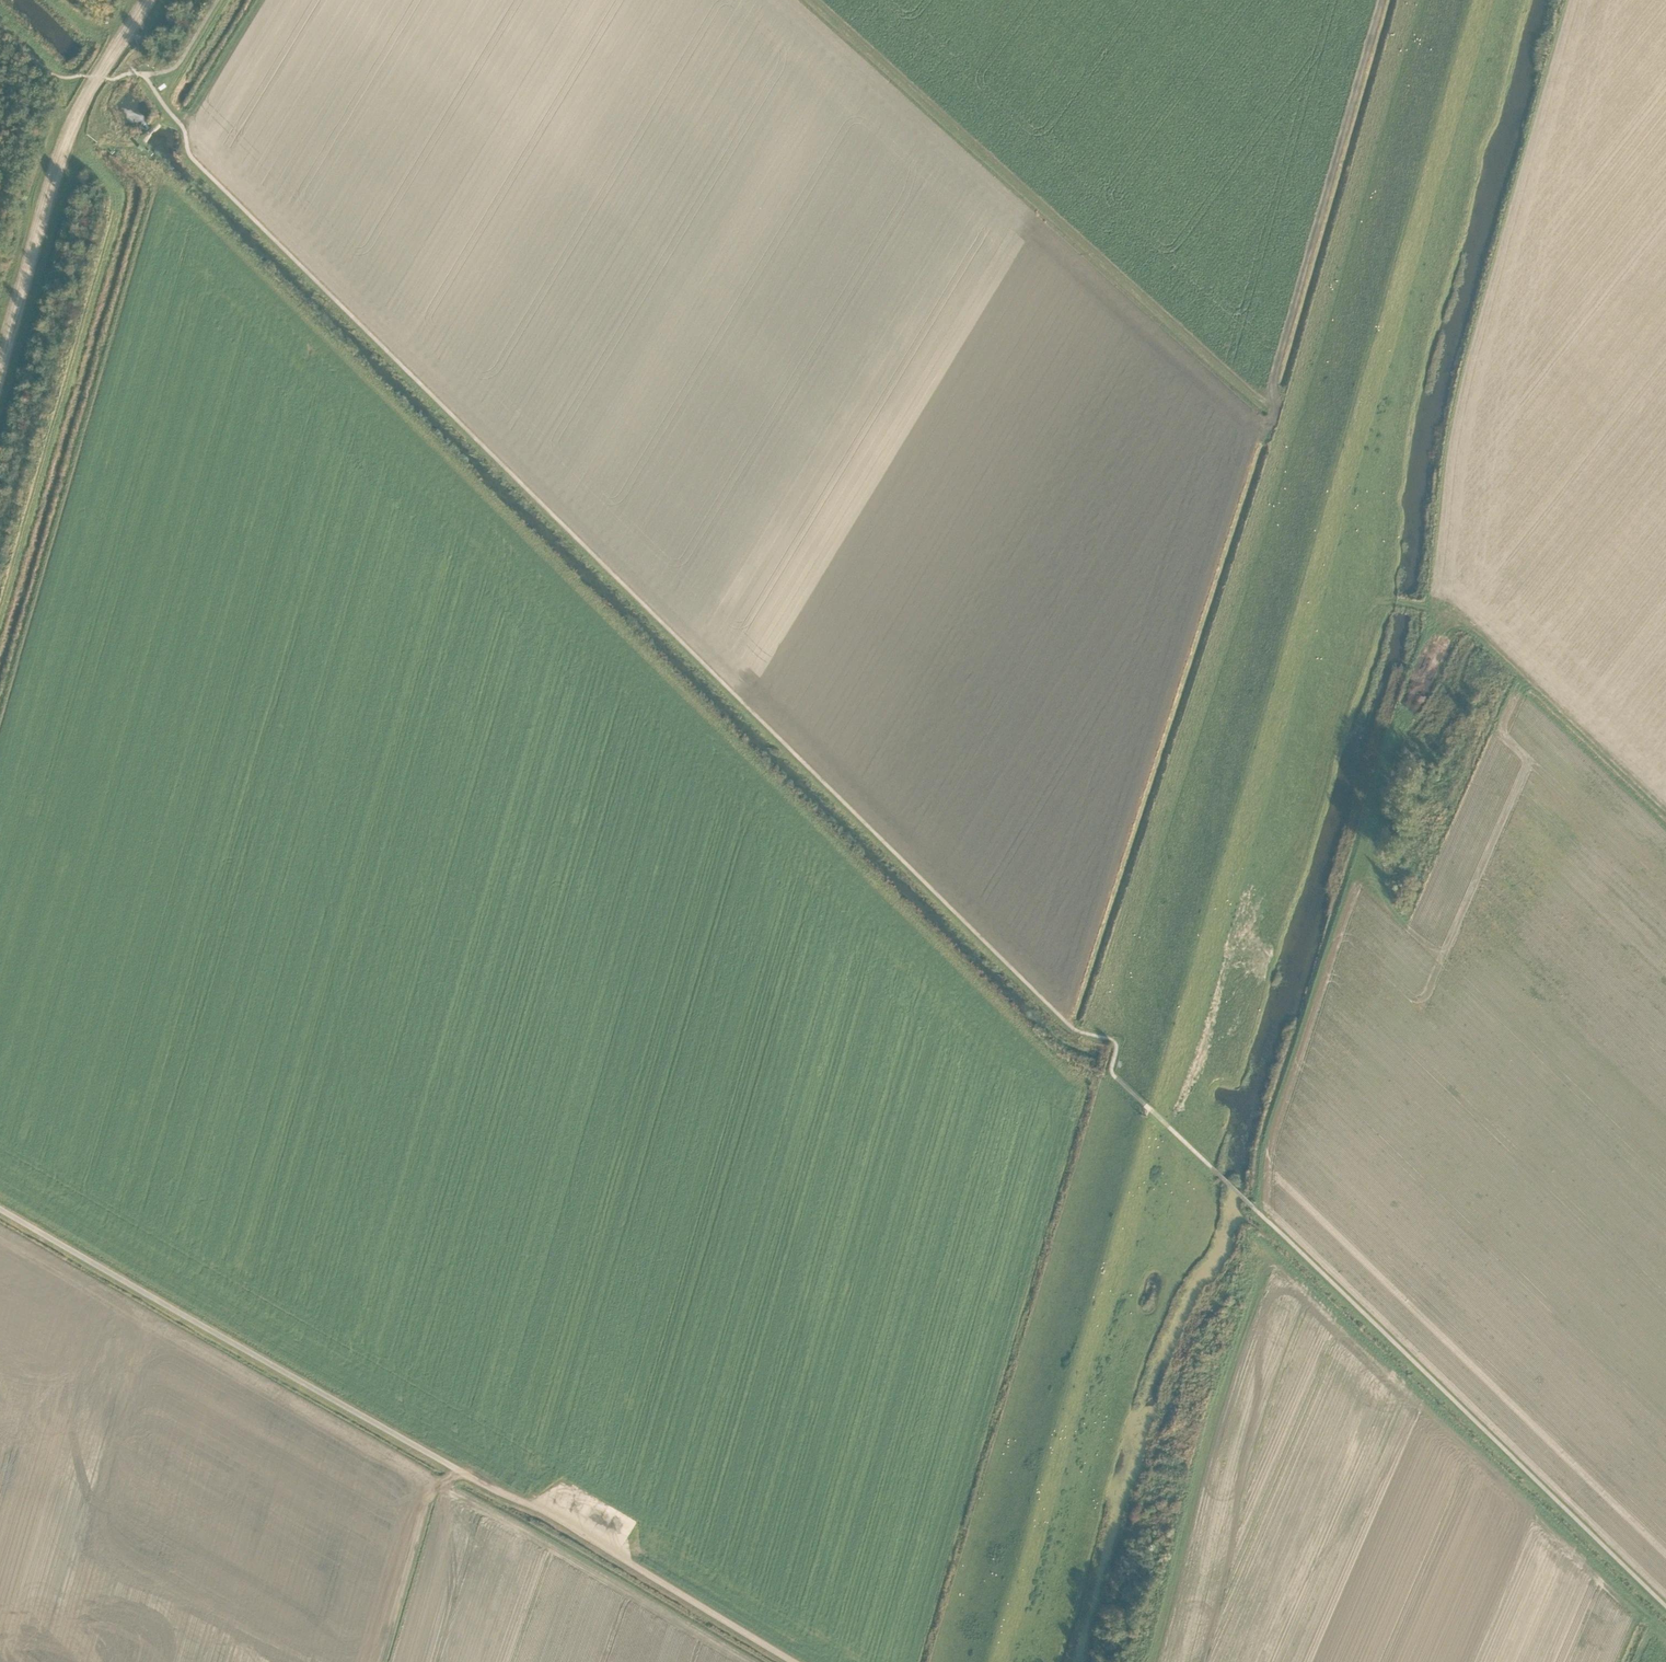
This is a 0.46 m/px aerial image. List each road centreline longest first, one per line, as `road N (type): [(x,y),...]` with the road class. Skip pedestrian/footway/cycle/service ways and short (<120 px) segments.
road 1 (track): [(1396,599),(1478,633),(1665,810)]

